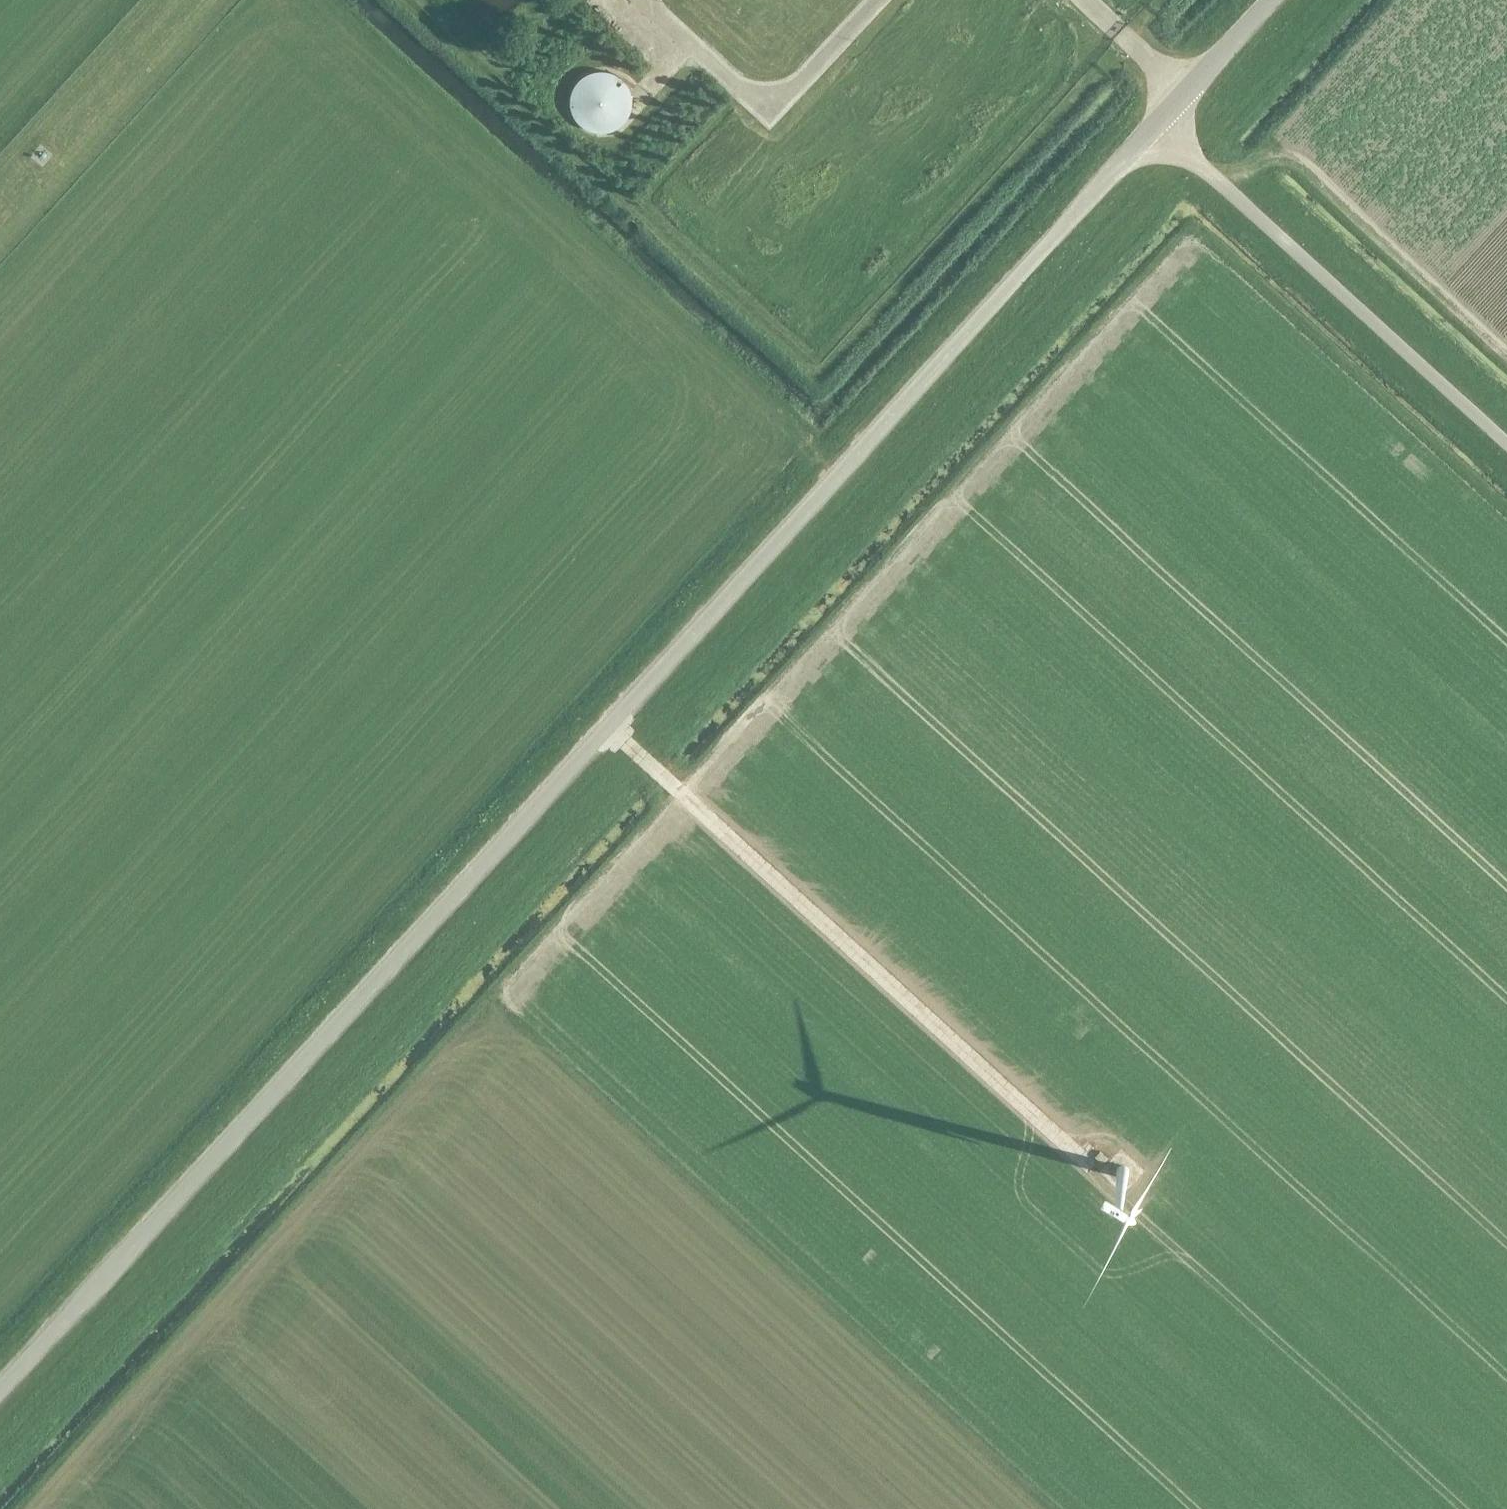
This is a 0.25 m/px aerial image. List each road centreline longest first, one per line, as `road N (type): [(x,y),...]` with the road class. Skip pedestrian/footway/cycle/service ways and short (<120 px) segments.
road 1 (unclassified): [(0,1388),(1156,126)]
road 2 (unclassified): [(1506,445),(1156,126)]
road 3 (track): [(0,255),(230,0)]
road 4 (unclassified): [(1156,126),(1276,0)]

